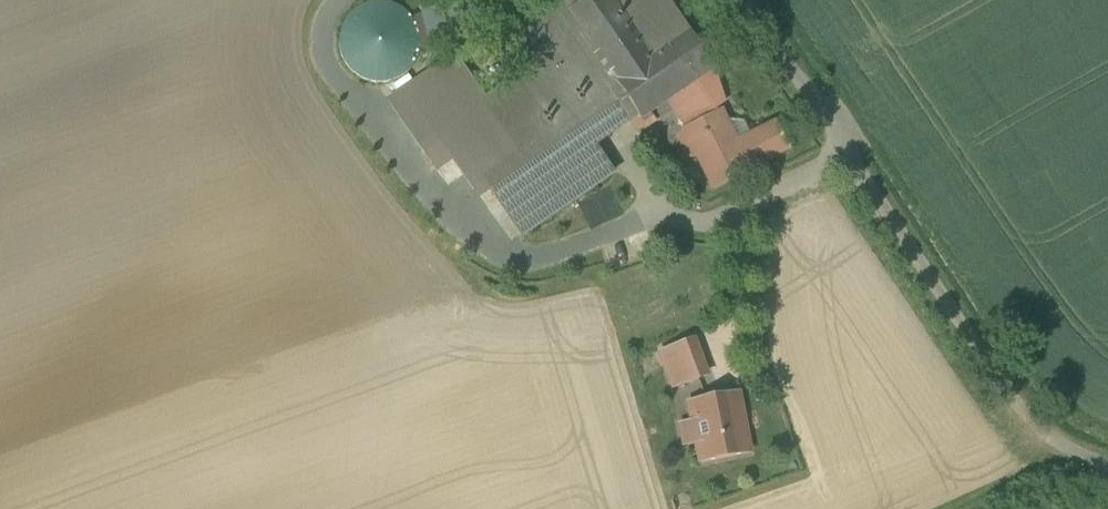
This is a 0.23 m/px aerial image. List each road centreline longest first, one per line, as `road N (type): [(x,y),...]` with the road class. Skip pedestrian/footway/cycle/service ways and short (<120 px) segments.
road 1 (unclassified): [(1107,449),(1036,401),(960,325),(746,0)]

